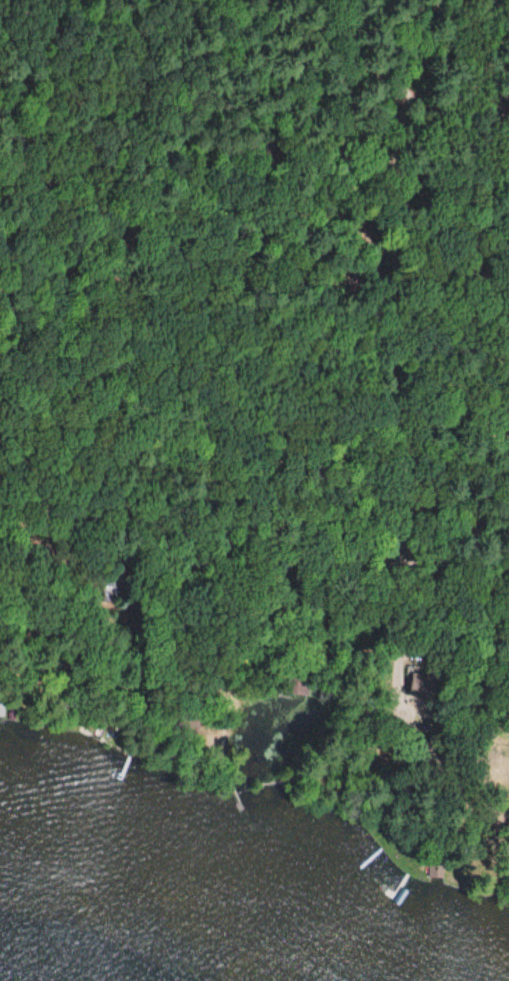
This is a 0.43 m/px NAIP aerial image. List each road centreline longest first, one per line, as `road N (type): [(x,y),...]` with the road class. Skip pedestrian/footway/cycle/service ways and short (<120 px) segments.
road 1 (residential): [(390,0),(390,527),(401,738)]
road 2 (residential): [(65,503),(41,473),(35,283),(6,206),(12,0)]
road 3 (residential): [(508,536),(48,503),(0,483)]

